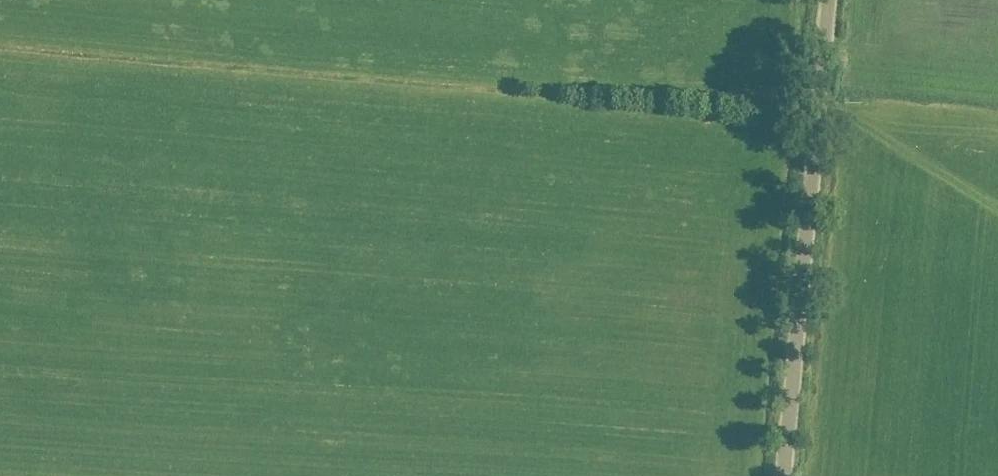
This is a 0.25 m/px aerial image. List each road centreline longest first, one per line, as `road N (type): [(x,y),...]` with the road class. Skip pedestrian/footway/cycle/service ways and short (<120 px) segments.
road 1 (unclassified): [(783,475),(827,0)]

